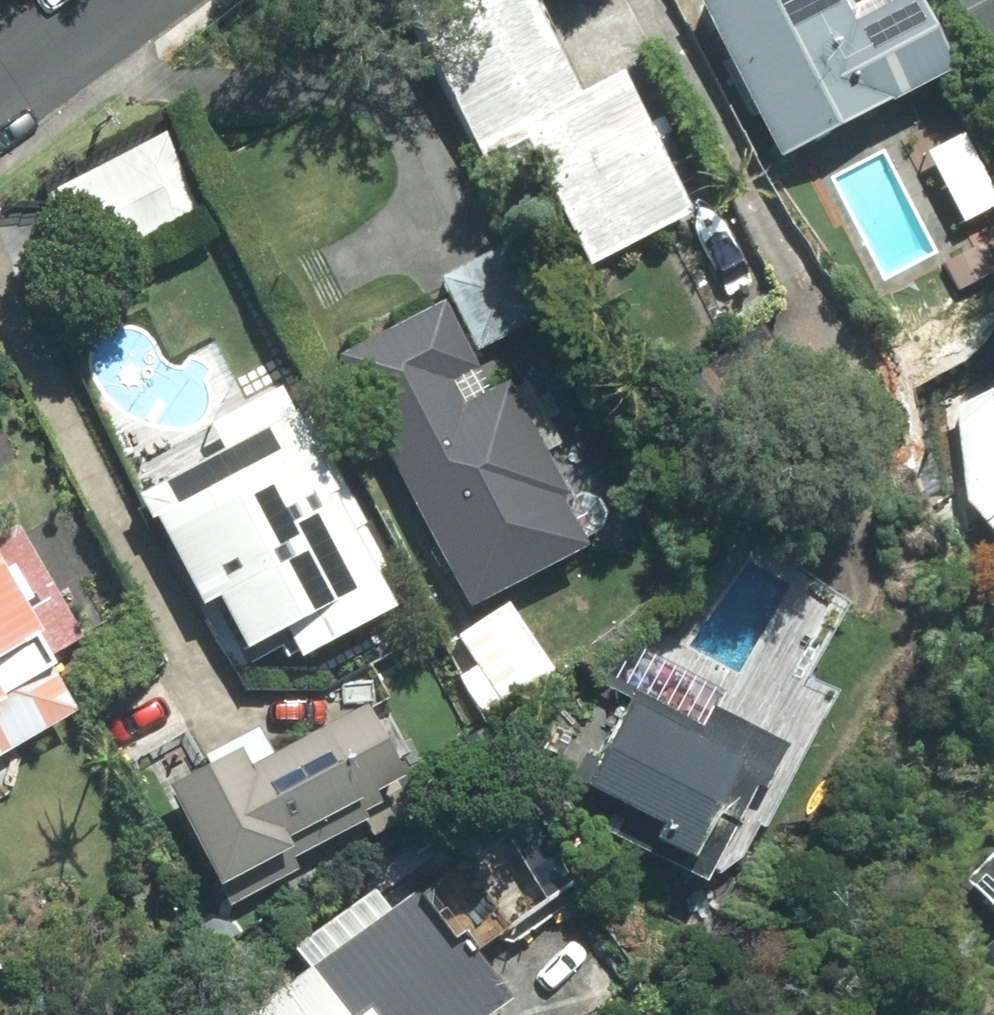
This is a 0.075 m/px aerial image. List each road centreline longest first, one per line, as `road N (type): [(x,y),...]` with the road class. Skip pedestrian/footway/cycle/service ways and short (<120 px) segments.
road 1 (residential): [(0,92),(120,0)]

